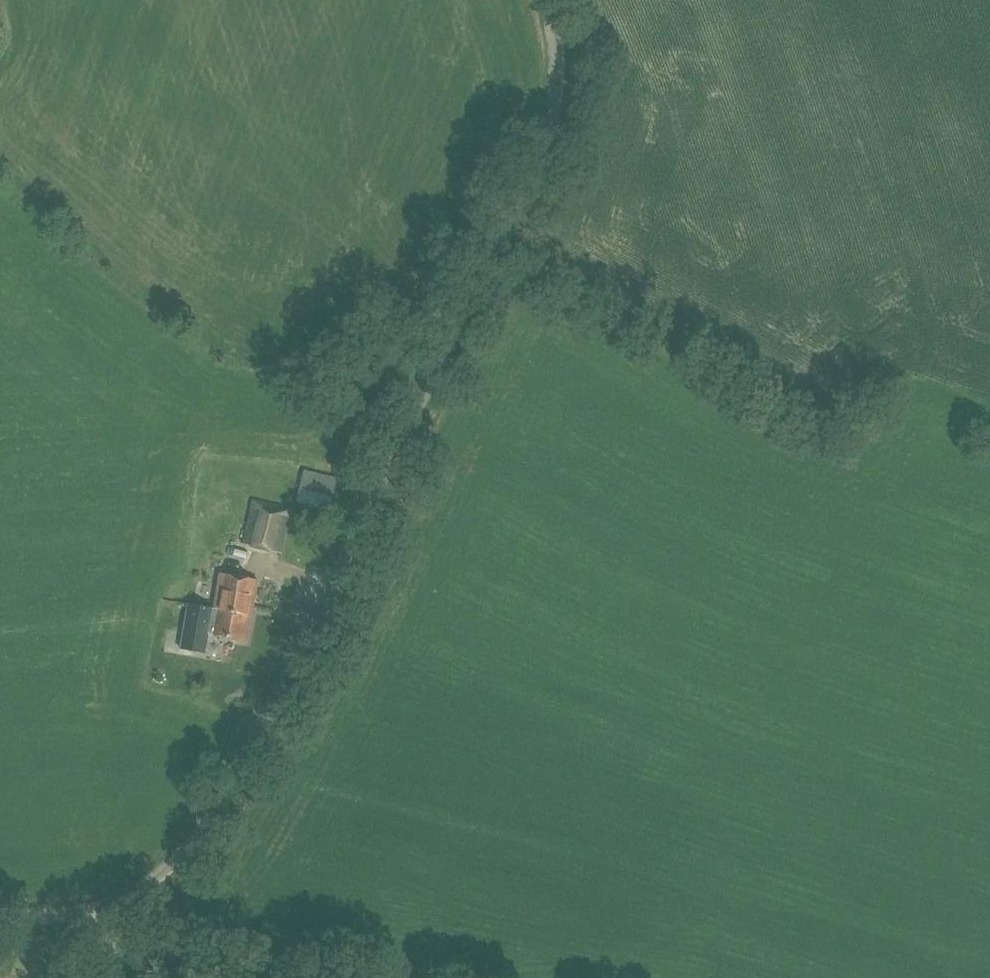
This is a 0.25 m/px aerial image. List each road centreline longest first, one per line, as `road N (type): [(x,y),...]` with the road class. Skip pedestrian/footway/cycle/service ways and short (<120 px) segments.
road 1 (unclassified): [(0,917),(84,912),(138,892),(180,859),(218,809),(547,135),(558,77),(546,0)]

